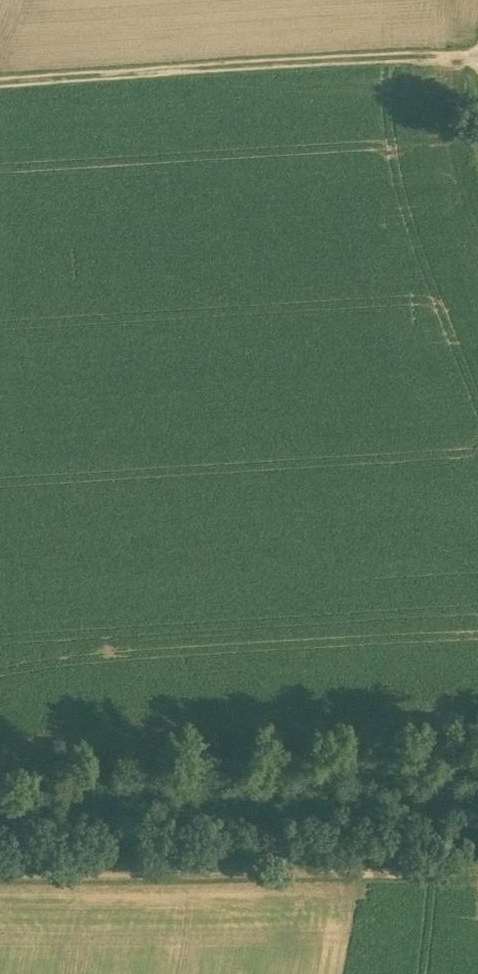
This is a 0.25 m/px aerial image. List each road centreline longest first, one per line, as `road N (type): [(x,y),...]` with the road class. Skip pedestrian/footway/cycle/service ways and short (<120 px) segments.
road 1 (track): [(0,82),(477,56)]
road 2 (unclassified): [(0,875),(477,873)]

